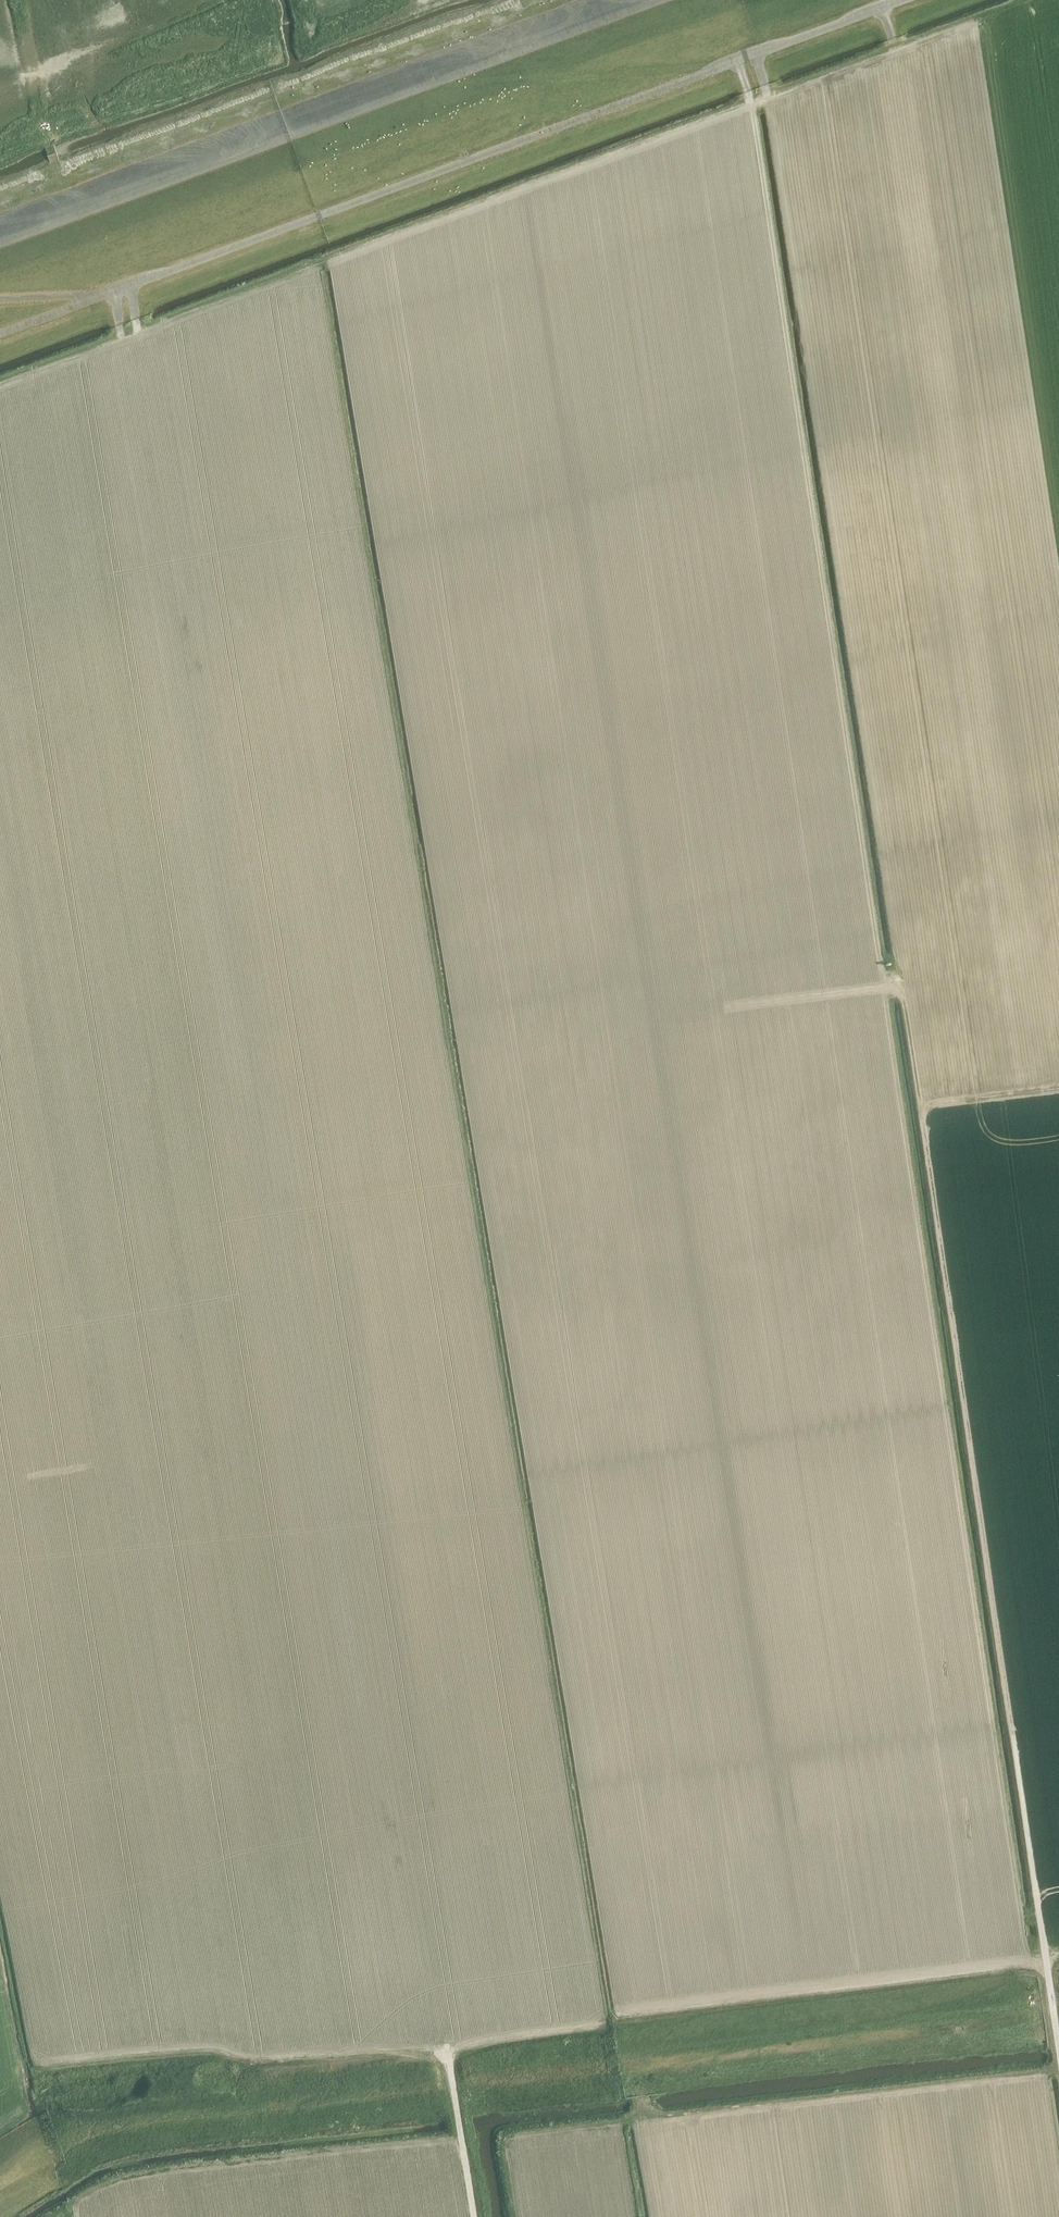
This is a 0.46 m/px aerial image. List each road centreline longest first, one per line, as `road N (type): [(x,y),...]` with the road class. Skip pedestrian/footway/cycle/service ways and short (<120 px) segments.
road 1 (track): [(1058,2064),(1014,1776)]
road 2 (track): [(720,66),(441,81)]

